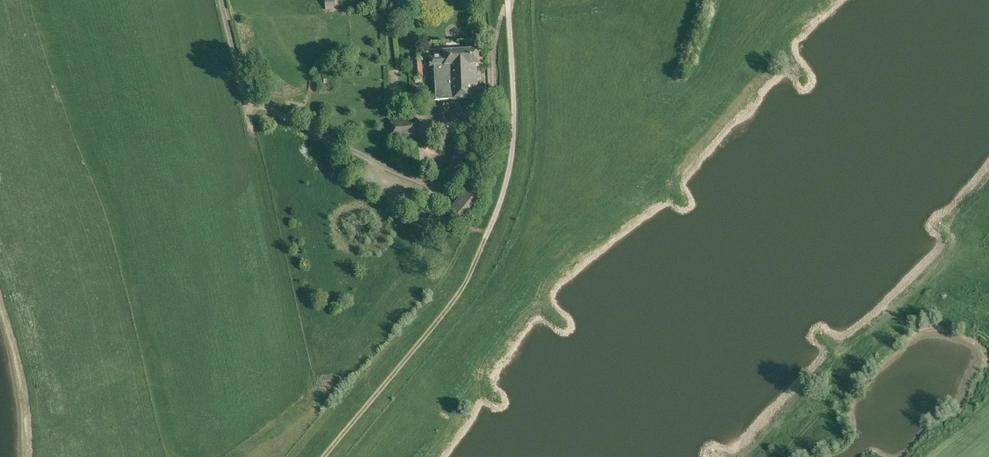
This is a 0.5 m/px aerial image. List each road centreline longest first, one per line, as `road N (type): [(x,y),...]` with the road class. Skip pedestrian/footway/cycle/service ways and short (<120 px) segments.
road 1 (track): [(508,0),(513,138),(494,217),(454,300),(324,456)]

